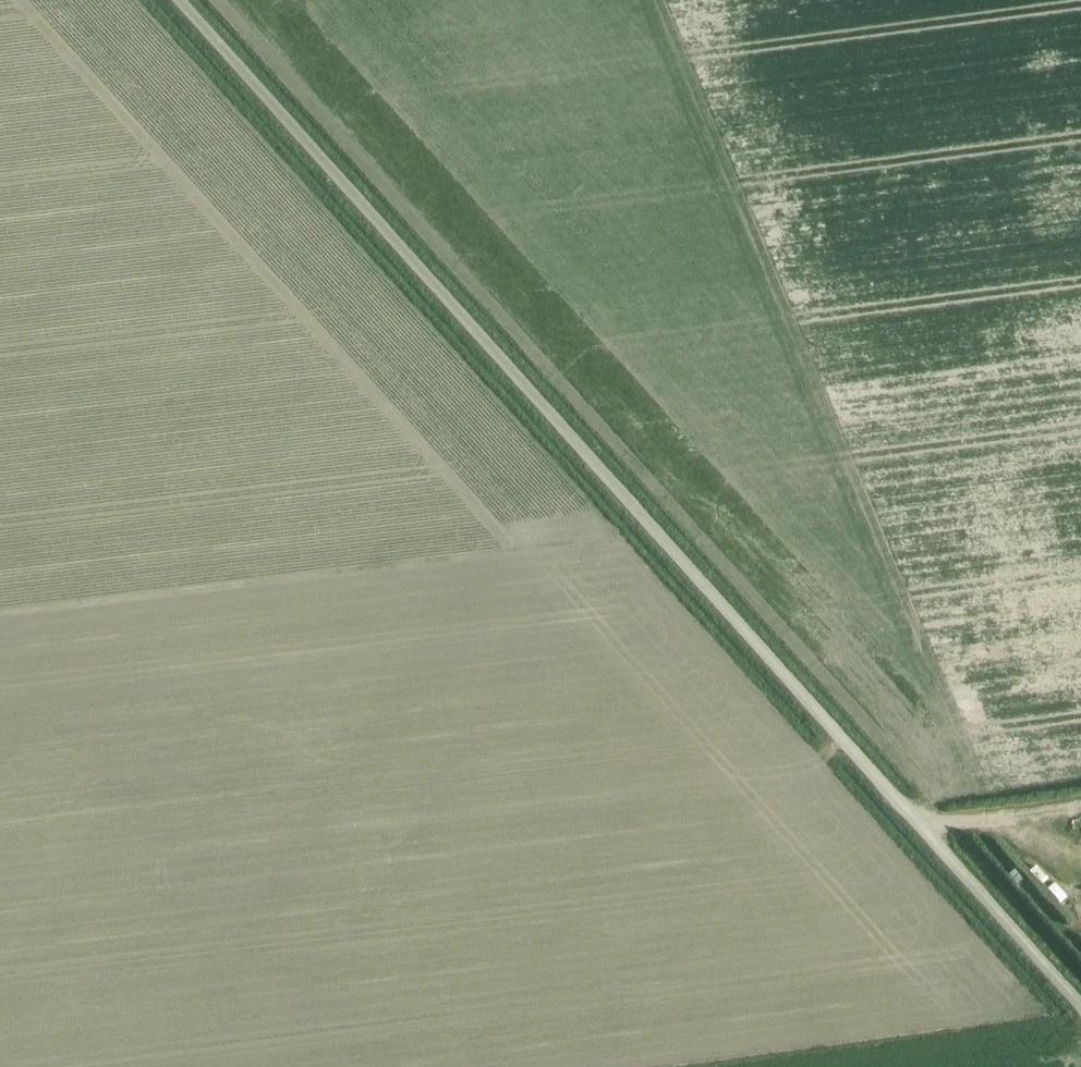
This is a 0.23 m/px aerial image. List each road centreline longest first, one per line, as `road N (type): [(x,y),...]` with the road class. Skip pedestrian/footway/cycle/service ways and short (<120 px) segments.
road 1 (unclassified): [(1080,1001),(186,0)]

